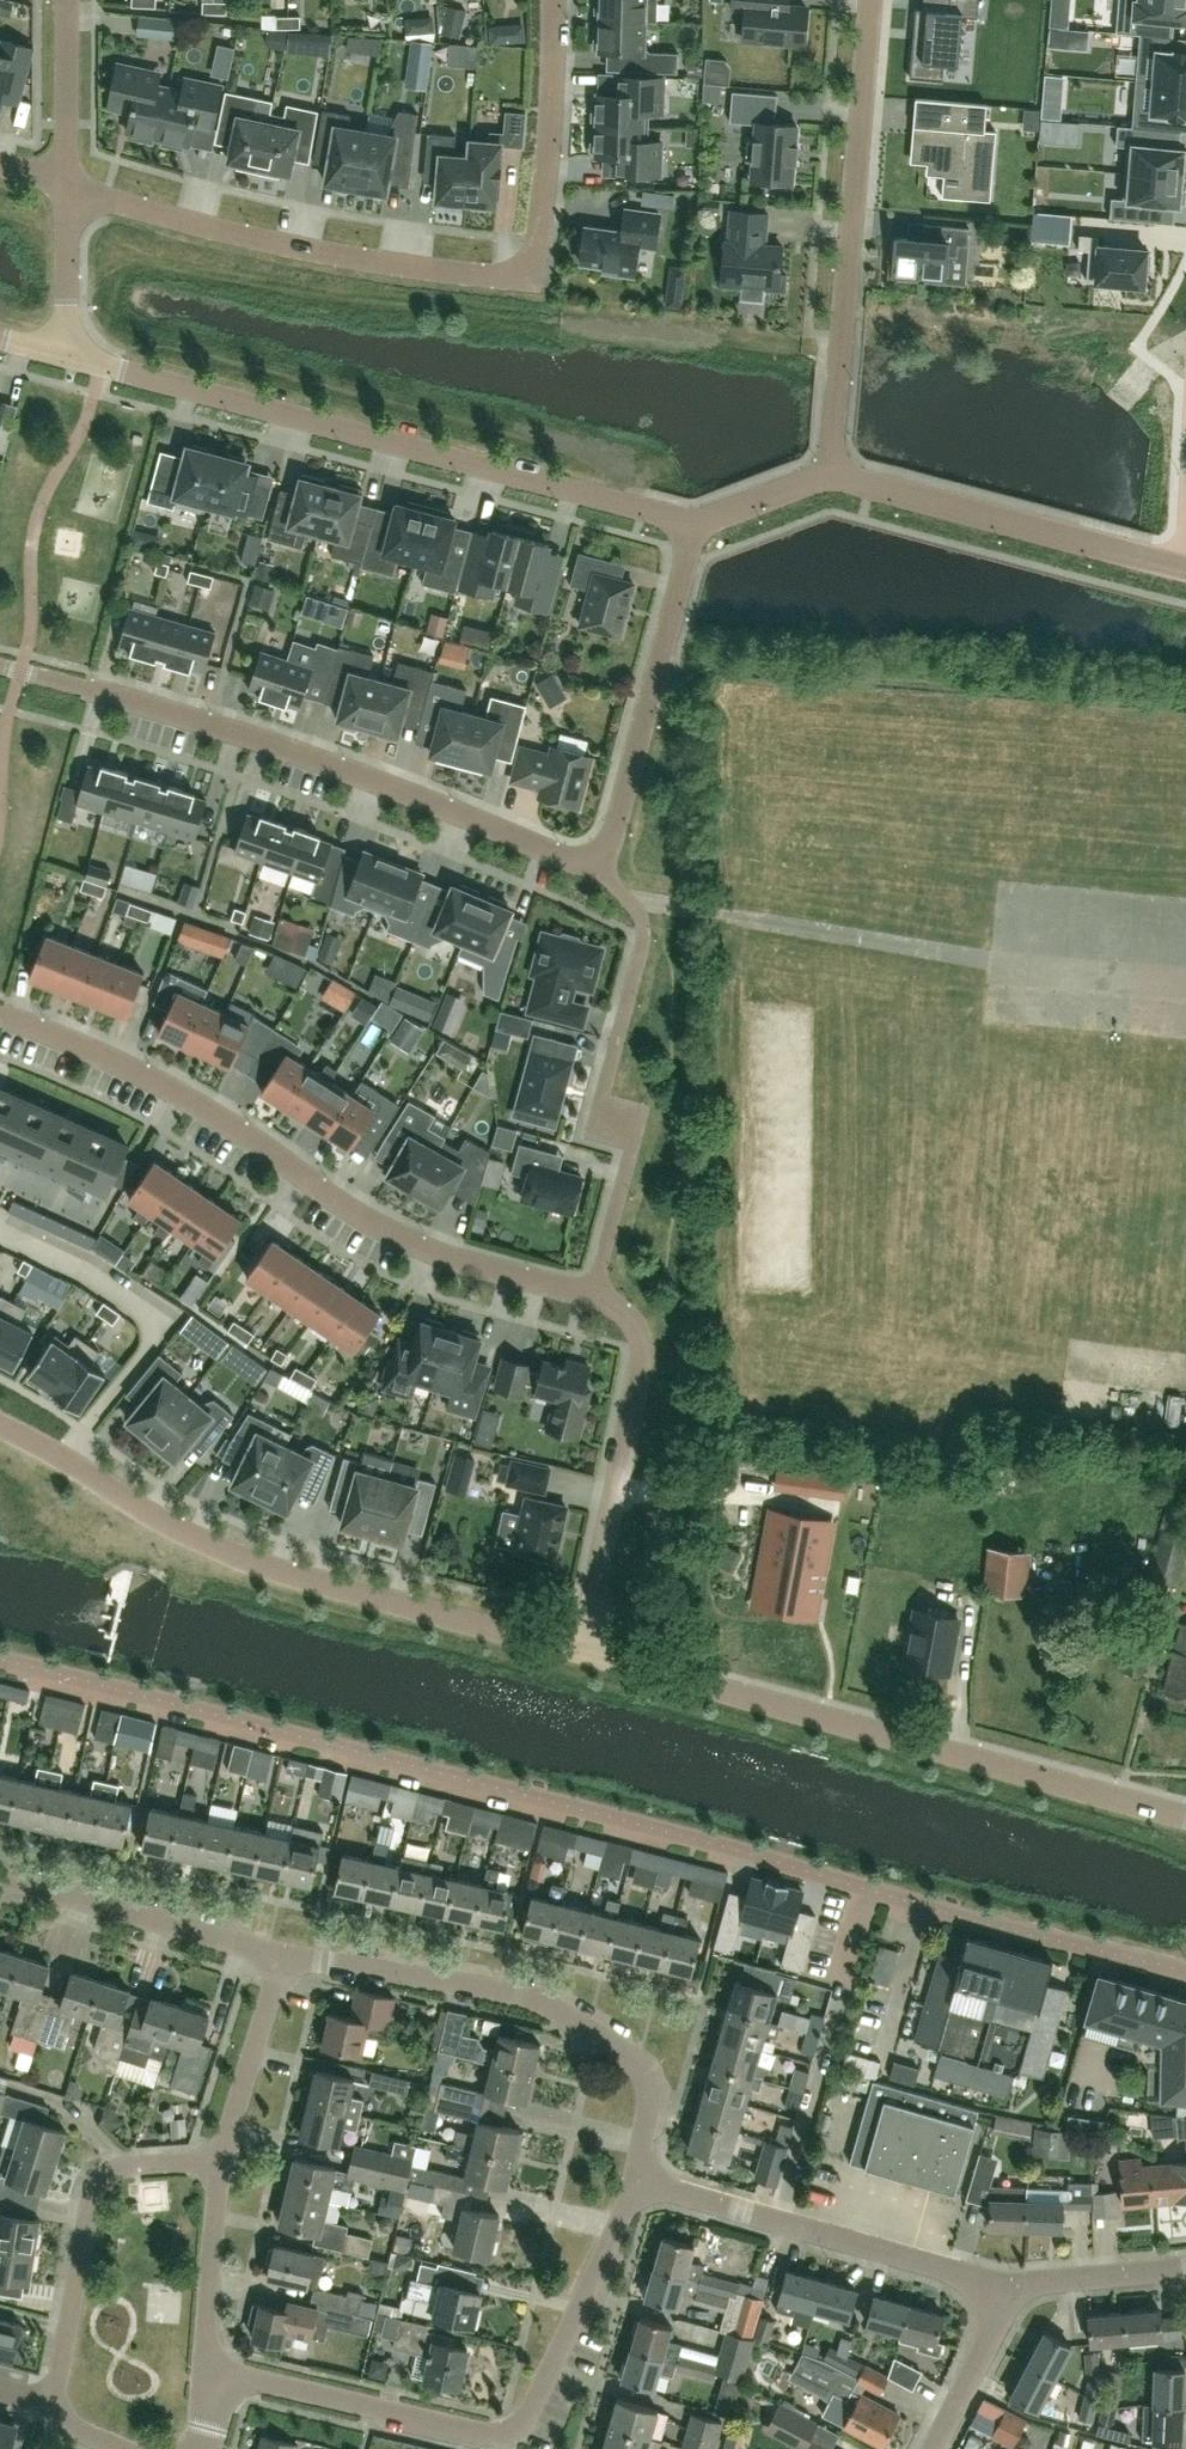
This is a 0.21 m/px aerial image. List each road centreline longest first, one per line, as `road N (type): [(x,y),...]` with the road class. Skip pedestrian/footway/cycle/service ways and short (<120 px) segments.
road 1 (residential): [(871,1889),(0,1658)]
road 2 (residential): [(66,188),(330,258),(500,278),(528,261),(544,214),(557,0)]
road 3 (residential): [(0,1012),(202,1100),(398,1235),(472,1264),(599,1295)]
road 4 (residential): [(698,521),(74,355)]
road 5 (residential): [(586,1656),(246,1563),(0,1424)]
road 6 (residential): [(0,665),(197,717),(401,787),(555,854),(597,855)]
road 7 (residential): [(1185,1820),(586,1656)]
road 8 (residential): [(278,1954),(465,1983),(554,2004),(593,2026),(644,2068),(654,2091),(635,2179)]
road 9 (residential): [(599,1295),(635,1143),(605,1109),(650,919),(597,855)]
road 10 (residential): [(871,0),(834,474)]
road 11 (residential): [(1009,2286),(635,2179)]
road 12 (residential): [(599,1295),(628,1315),(643,1340),(644,1371),(586,1656)]
road 13 (residential): [(1185,563),(834,474)]
road 14 (residential): [(597,855),(618,827),(698,521)]
road 15 (residential): [(52,2402),(104,2176),(125,2168),(221,2164)]
road 16 (residential): [(1185,1972),(871,1889)]
road 17 (residential): [(635,2179),(535,2413),(498,2437)]
road 18 (residential): [(498,2437),(211,2370)]
road 19 (residential): [(0,1885),(21,1881),(278,1954)]
road 20 (residential): [(221,2164),(278,1954)]
road 21 (residential): [(211,2370),(221,2164)]
road 22 (residential): [(66,188),(66,0)]
road 23 (residential): [(935,2448),(1009,2286)]
road 24 (residential): [(1185,2269),(1009,2286)]
road 25 (residential): [(74,355),(66,188)]
road 26 (residential): [(834,474),(698,521)]
road 27 (residential): [(835,2015),(871,1889)]

